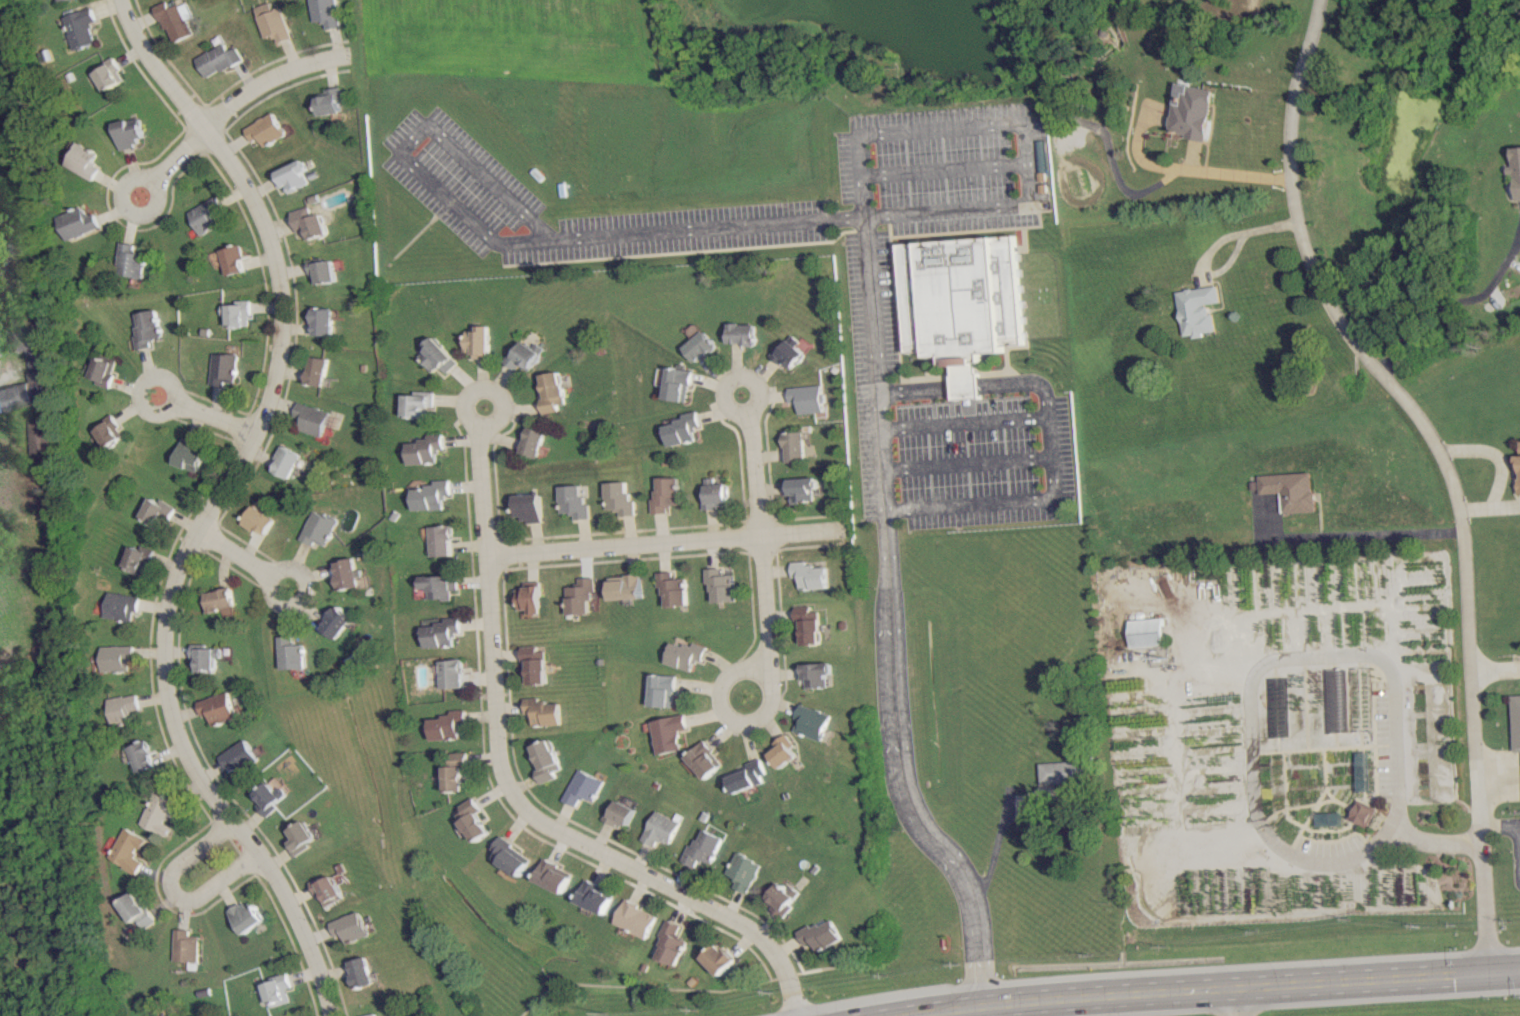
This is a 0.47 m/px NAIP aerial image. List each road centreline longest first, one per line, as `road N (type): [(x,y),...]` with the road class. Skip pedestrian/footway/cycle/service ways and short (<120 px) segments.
road 1 (residential): [(1489,971),(1455,495),(1421,420),(1314,282),(1298,220),(1292,110),(1320,0)]
road 2 (primary): [(901,1015),(1037,999),(1519,969)]
road 3 (residential): [(797,1015),(767,940),(523,808),(498,754),(491,649)]
road 4 (residential): [(195,532),(260,434),(276,390),(284,296),(253,193),(205,128)]
road 5 (residential): [(260,853),(198,779),(166,705),(168,597),(195,532)]
road 6 (residential): [(485,556),(762,536)]
road 7 (residential): [(769,667),(747,411)]
road 8 (residential): [(154,180),(253,90),(347,55)]
road 9 (residential): [(491,649),(479,421)]
road 10 (residential): [(769,667),(764,714),(745,723),(719,710),(715,695),(731,670),(769,667)]
road 11 (residential): [(330,1015),(308,940),(260,853)]
road 12 (residential): [(205,128),(145,56),(117,0)]
road 13 (residential): [(747,411),(735,412),(721,394),(739,373),(758,386),(758,402),(747,411)]

